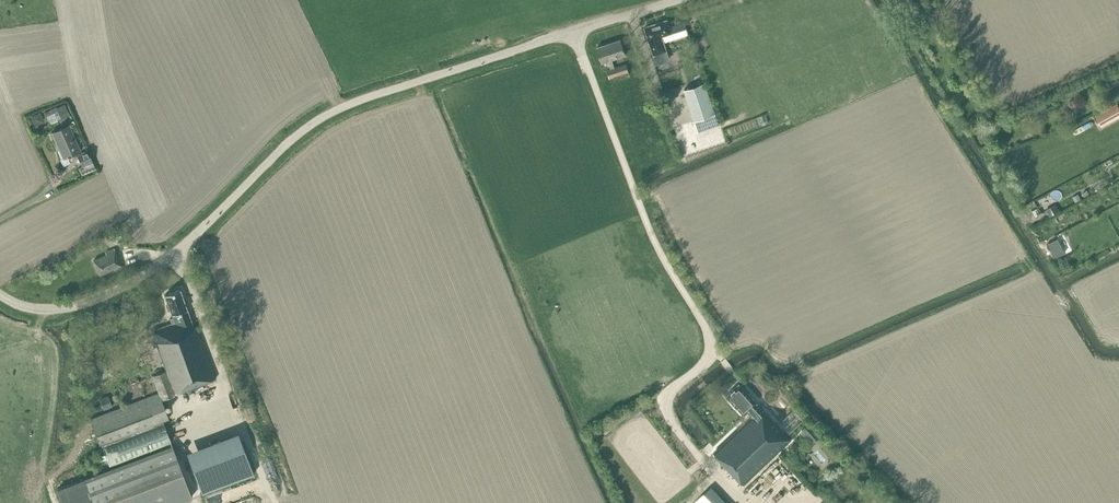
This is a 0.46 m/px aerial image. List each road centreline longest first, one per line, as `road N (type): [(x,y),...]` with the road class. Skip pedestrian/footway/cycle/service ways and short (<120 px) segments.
road 1 (unclassified): [(178,255),(294,137),(341,106),(672,0)]
road 2 (unclassified): [(178,255),(279,502)]
road 3 (unclassified): [(0,296),(25,311),(87,302),(178,255)]

